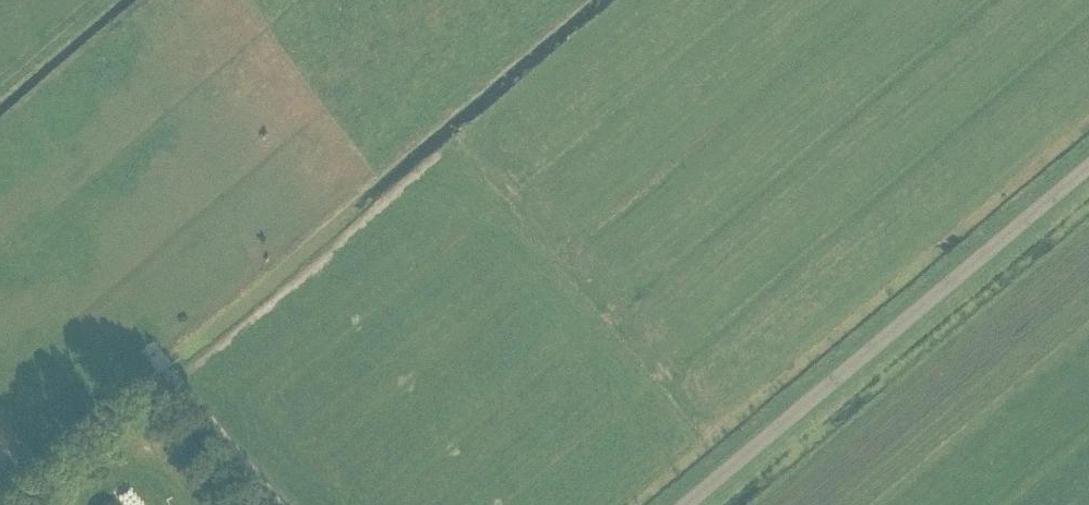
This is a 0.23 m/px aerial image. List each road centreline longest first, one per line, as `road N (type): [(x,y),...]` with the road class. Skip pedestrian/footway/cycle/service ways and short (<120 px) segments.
road 1 (unclassified): [(684,504),(1088,166)]

